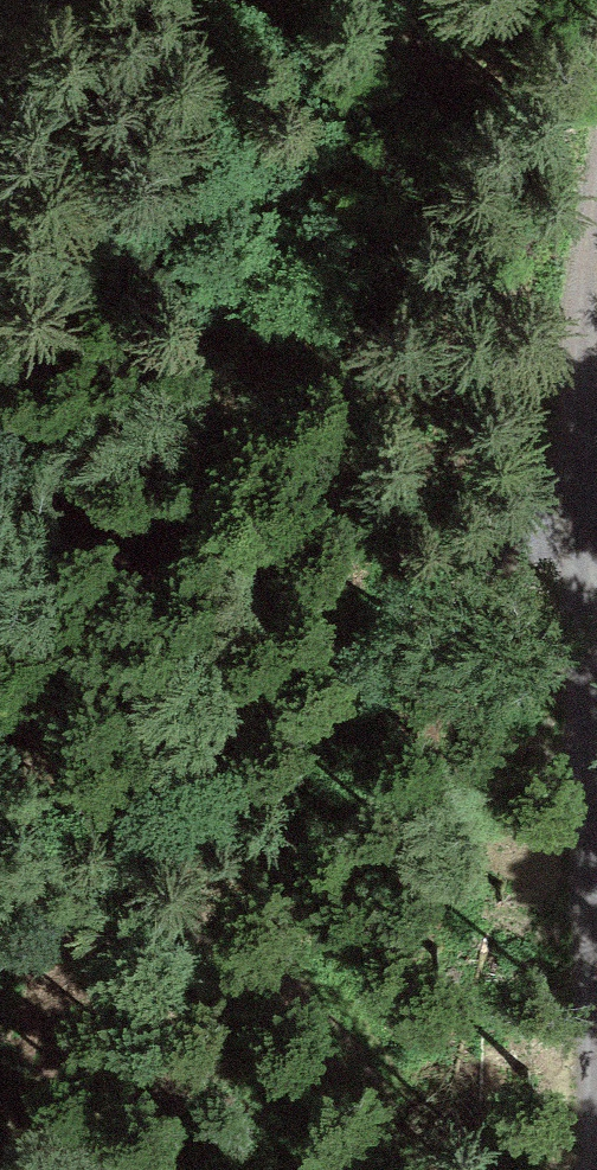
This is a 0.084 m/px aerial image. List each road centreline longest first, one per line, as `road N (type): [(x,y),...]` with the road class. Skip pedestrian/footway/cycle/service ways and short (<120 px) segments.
road 1 (track): [(596,333),(571,431),(505,535),(400,624),(0,913)]
road 2 (track): [(590,1169),(571,431)]

